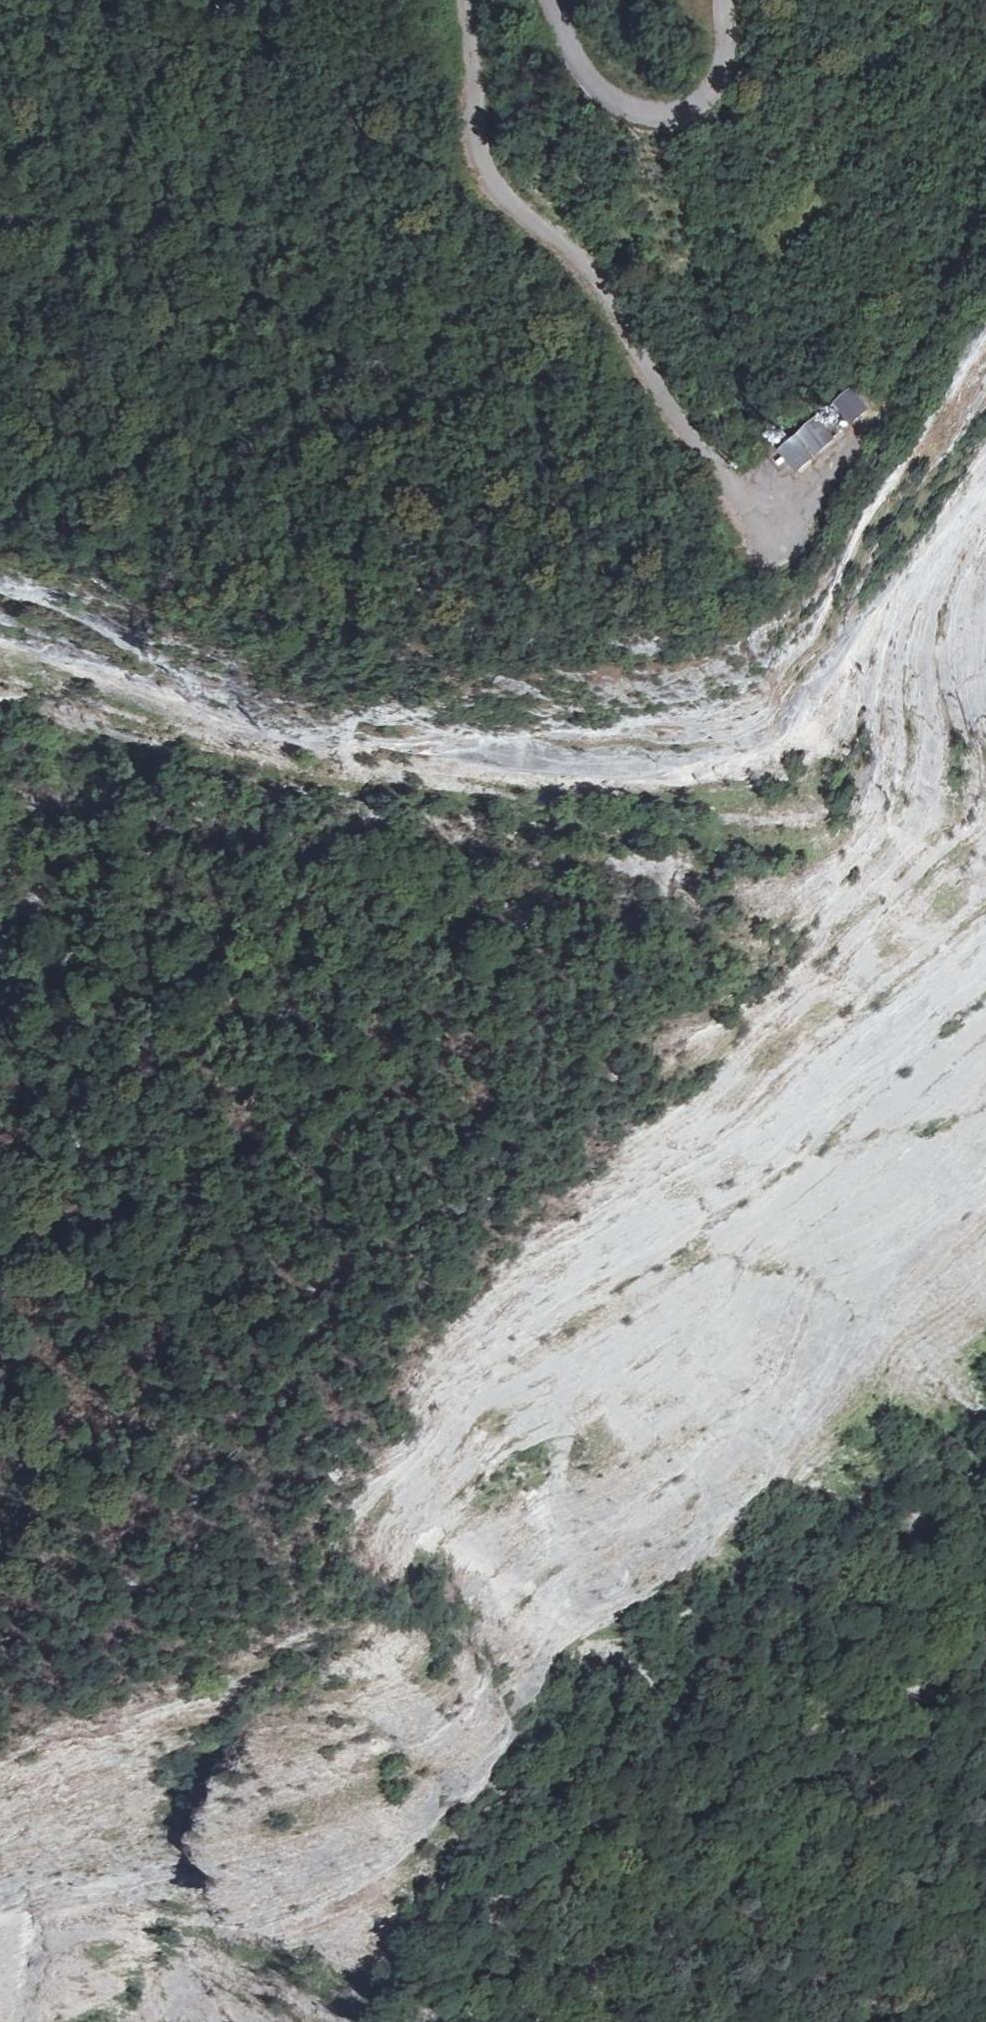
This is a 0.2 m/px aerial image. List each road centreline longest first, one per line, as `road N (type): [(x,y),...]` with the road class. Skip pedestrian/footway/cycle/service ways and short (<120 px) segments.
road 1 (unclassified): [(462,0),(477,144),(500,194),(582,265),(671,413),(753,514),(781,526),(829,494)]
road 2 (unclassified): [(730,0),(719,82),(689,111),(647,111),(617,95),(583,66),(552,0)]

